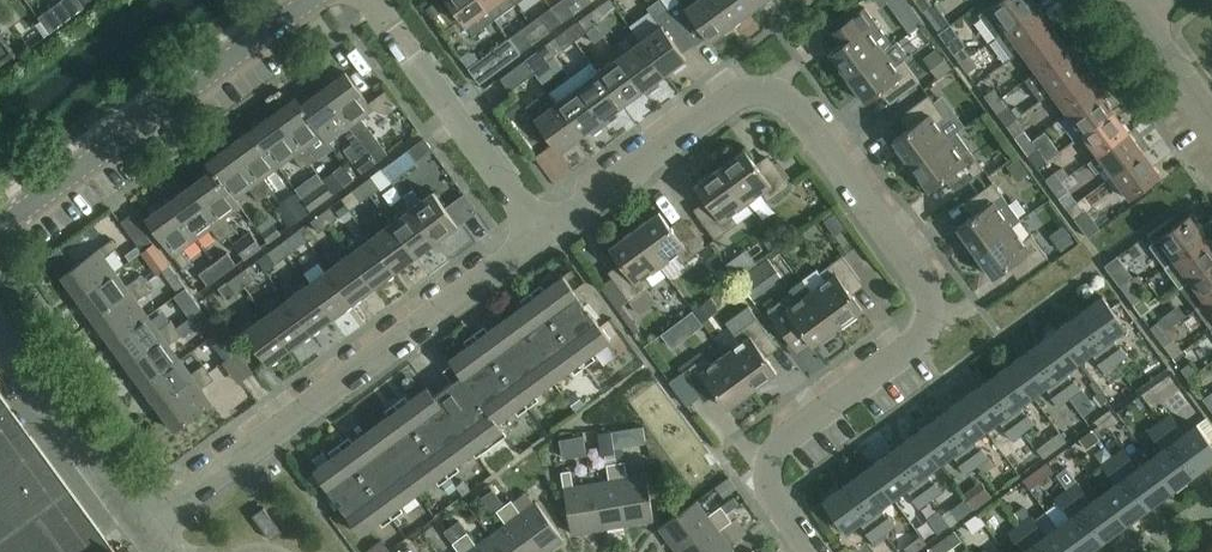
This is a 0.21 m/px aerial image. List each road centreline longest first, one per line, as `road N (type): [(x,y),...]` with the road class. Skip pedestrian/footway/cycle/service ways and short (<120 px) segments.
road 1 (residential): [(813,551),(775,500),(768,475),(778,445),(914,346),(929,317),(923,283),(797,108),(770,92),(738,94),(542,234)]
road 2 (residential): [(147,529),(542,234)]
road 3 (tertiary): [(0,228),(310,0)]
road 4 (residential): [(542,234),(368,0)]
road 5 (residential): [(147,529),(0,328)]
road 6 (residential): [(1211,121),(1134,13)]

